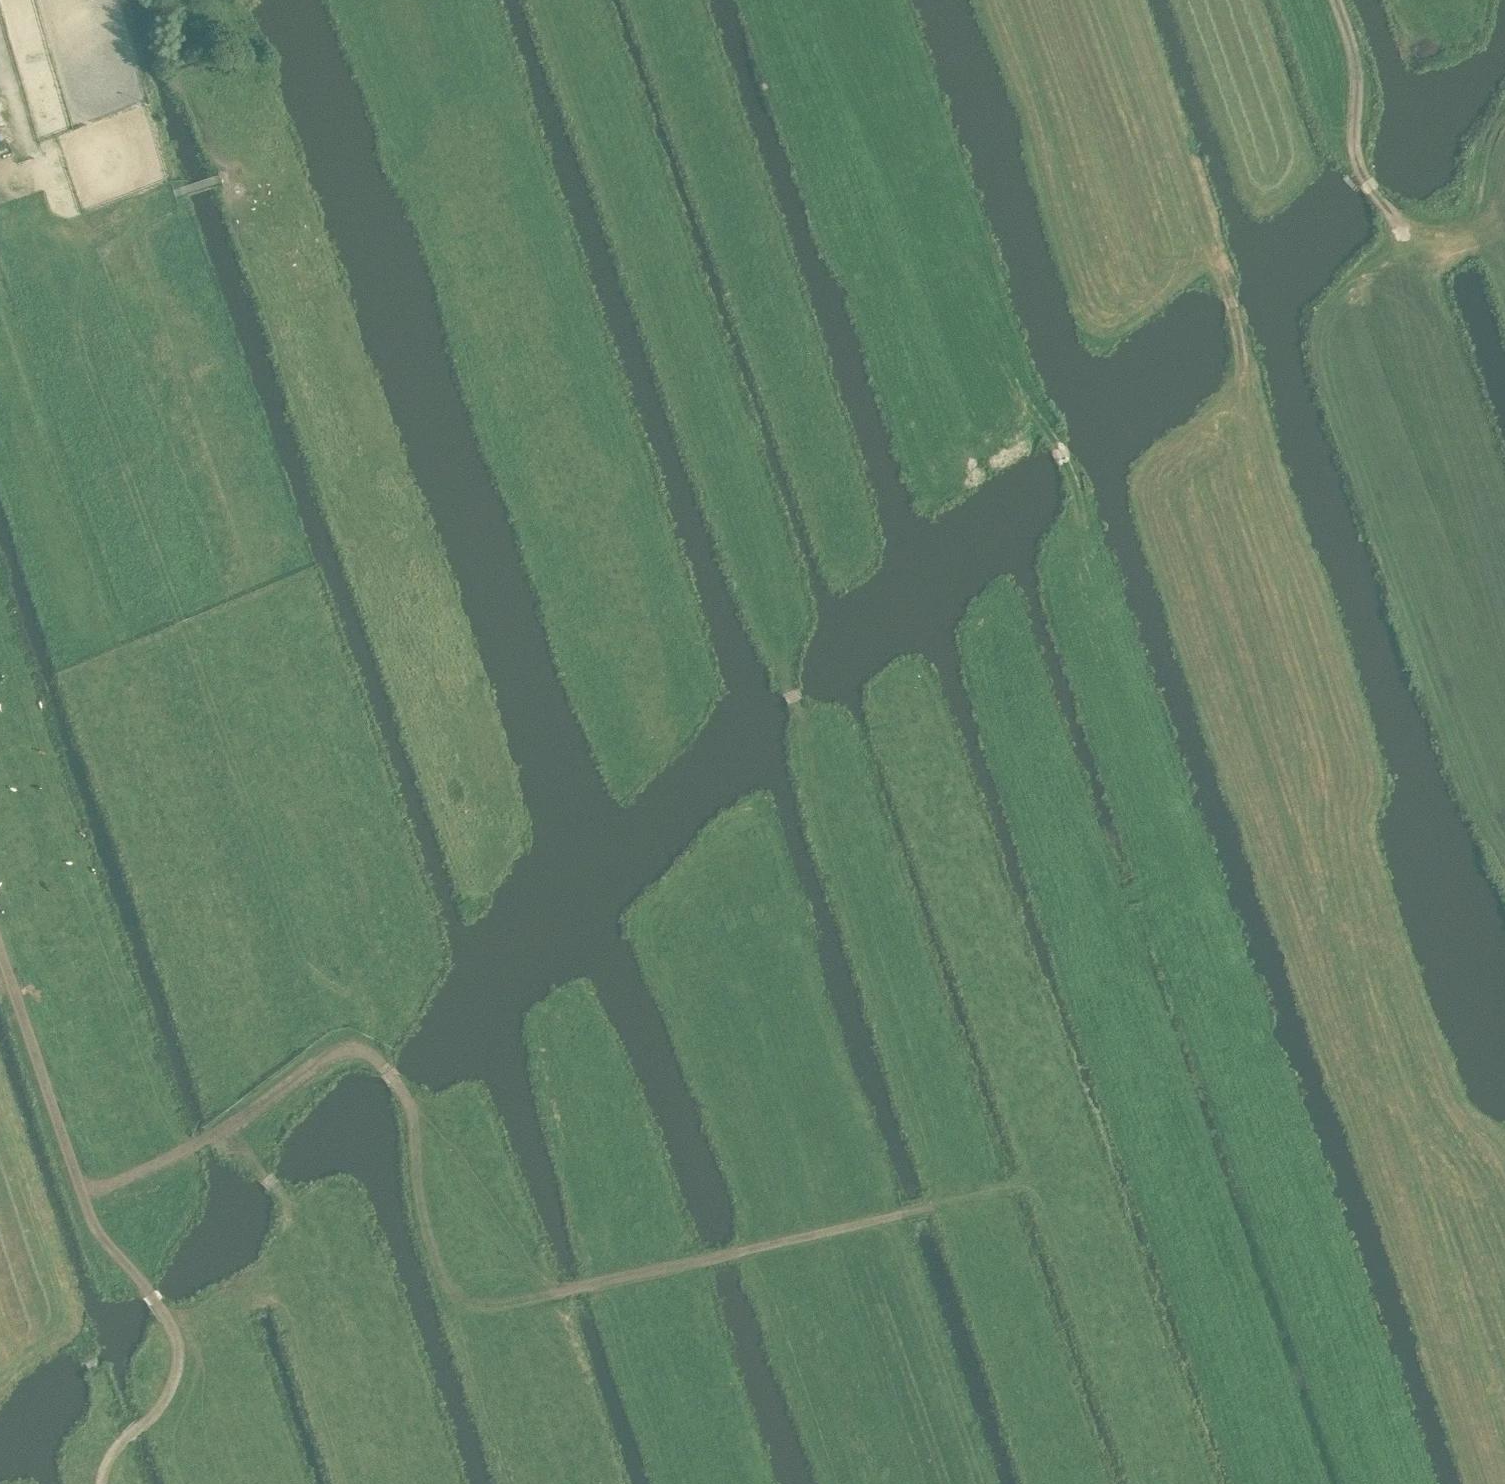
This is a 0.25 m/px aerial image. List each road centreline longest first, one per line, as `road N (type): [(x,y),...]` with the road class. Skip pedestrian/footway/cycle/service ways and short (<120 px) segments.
road 1 (track): [(1037,1181),(488,1308),(455,1295),(422,1215),(414,1117),(399,1083),(337,1027),(46,172)]
road 2 (track): [(102,1483),(110,1458),(173,1388),(178,1334),(89,1216),(0,941)]
road 3 (track): [(1335,0),(1359,72),(1360,160),(1395,229),(1438,234),(1465,220),(1488,181),(1504,122)]

